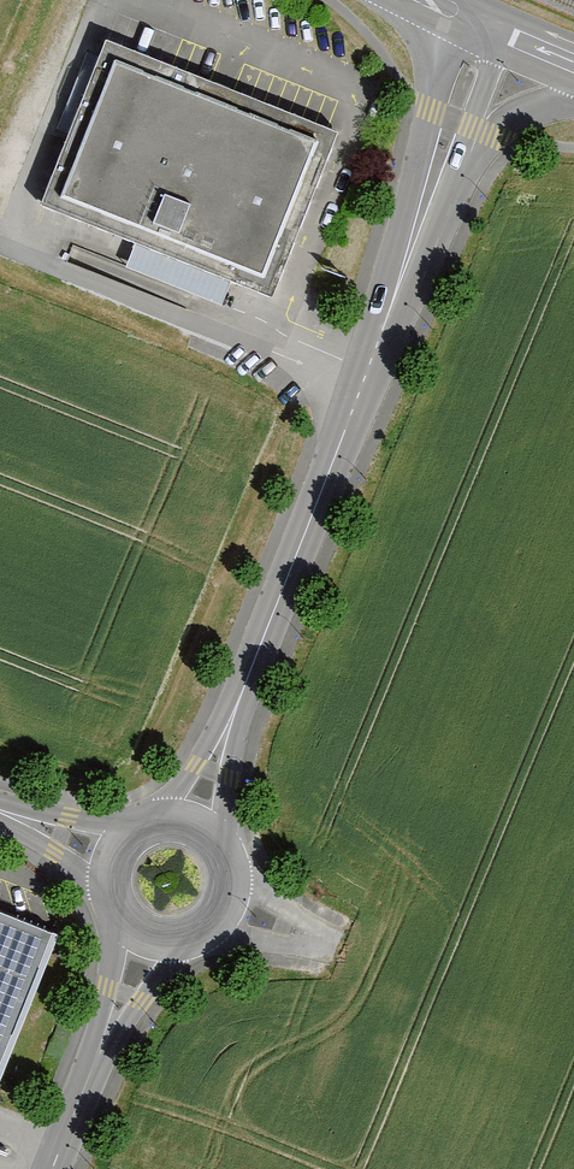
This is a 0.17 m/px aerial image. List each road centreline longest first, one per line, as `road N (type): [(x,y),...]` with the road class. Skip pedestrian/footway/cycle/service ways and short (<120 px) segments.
road 1 (unclassified): [(188,820),(504,41)]
road 2 (unclassified): [(47,1168),(150,939)]
road 3 (unclassified): [(230,898),(344,949)]
road 4 (unclassified): [(0,811),(111,859)]

